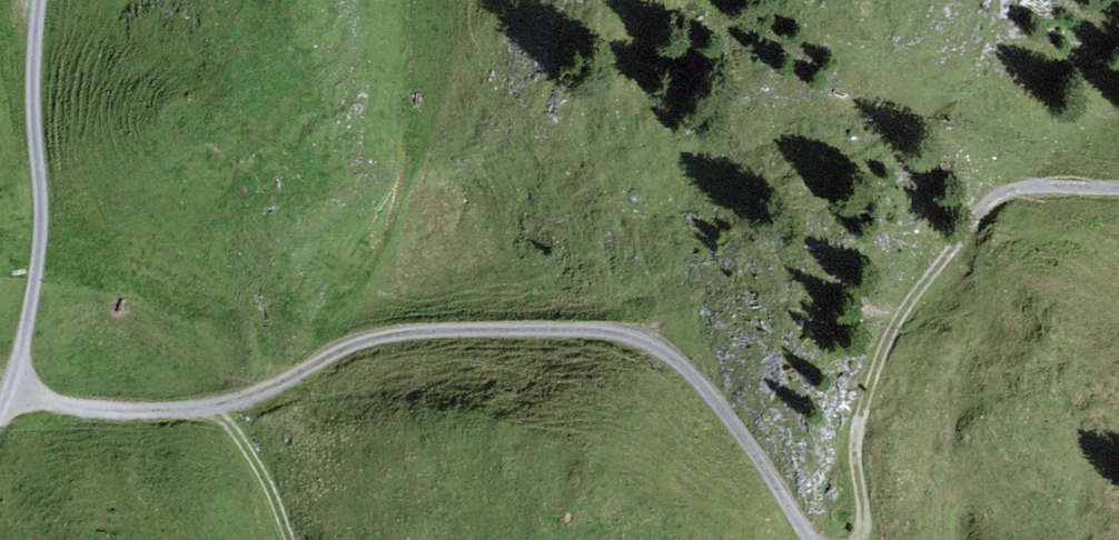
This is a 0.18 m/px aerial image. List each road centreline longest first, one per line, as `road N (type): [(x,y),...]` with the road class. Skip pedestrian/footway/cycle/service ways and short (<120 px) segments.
road 1 (track): [(0,415),(13,394),(110,412),(218,406),(360,342),(401,334),(623,334),(692,376),(815,539)]
road 2 (track): [(1118,192),(1021,192),(969,225),(910,303),(876,366),(857,435),(863,500),(854,539)]
road 3 (track): [(39,0),(32,93),(40,242),(13,394)]
road 4 (track): [(218,406),(253,458),(290,539)]

